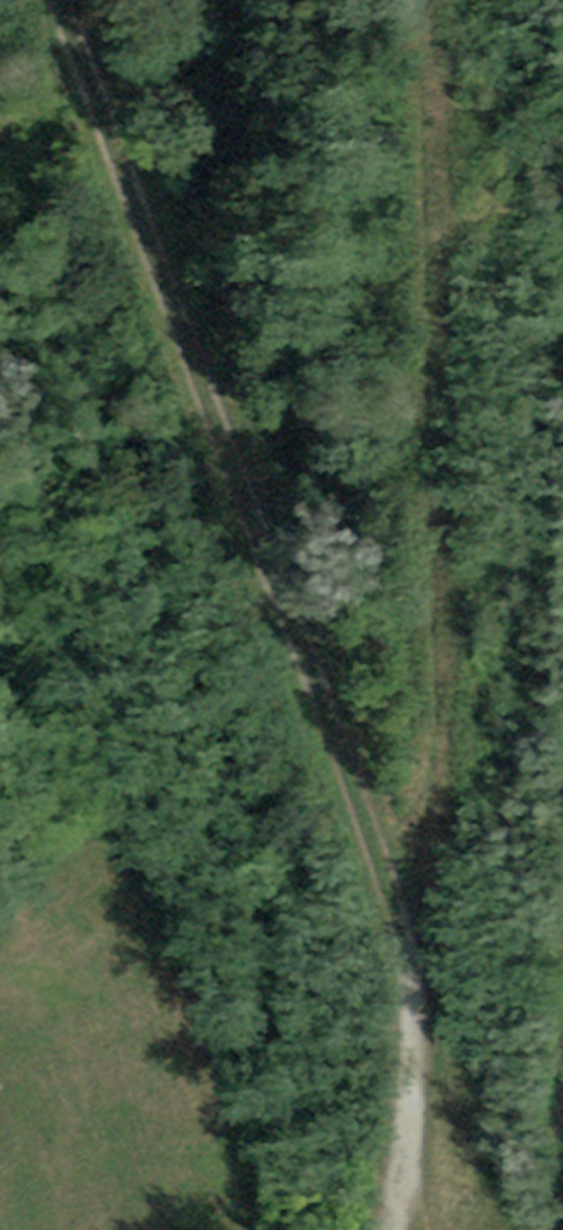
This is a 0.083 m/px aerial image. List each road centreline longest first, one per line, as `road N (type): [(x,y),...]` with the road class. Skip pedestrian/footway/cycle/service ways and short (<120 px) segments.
road 1 (track): [(441,1229),(406,970),(55,0)]
road 2 (track): [(433,0),(443,678),(430,866),(406,970)]

